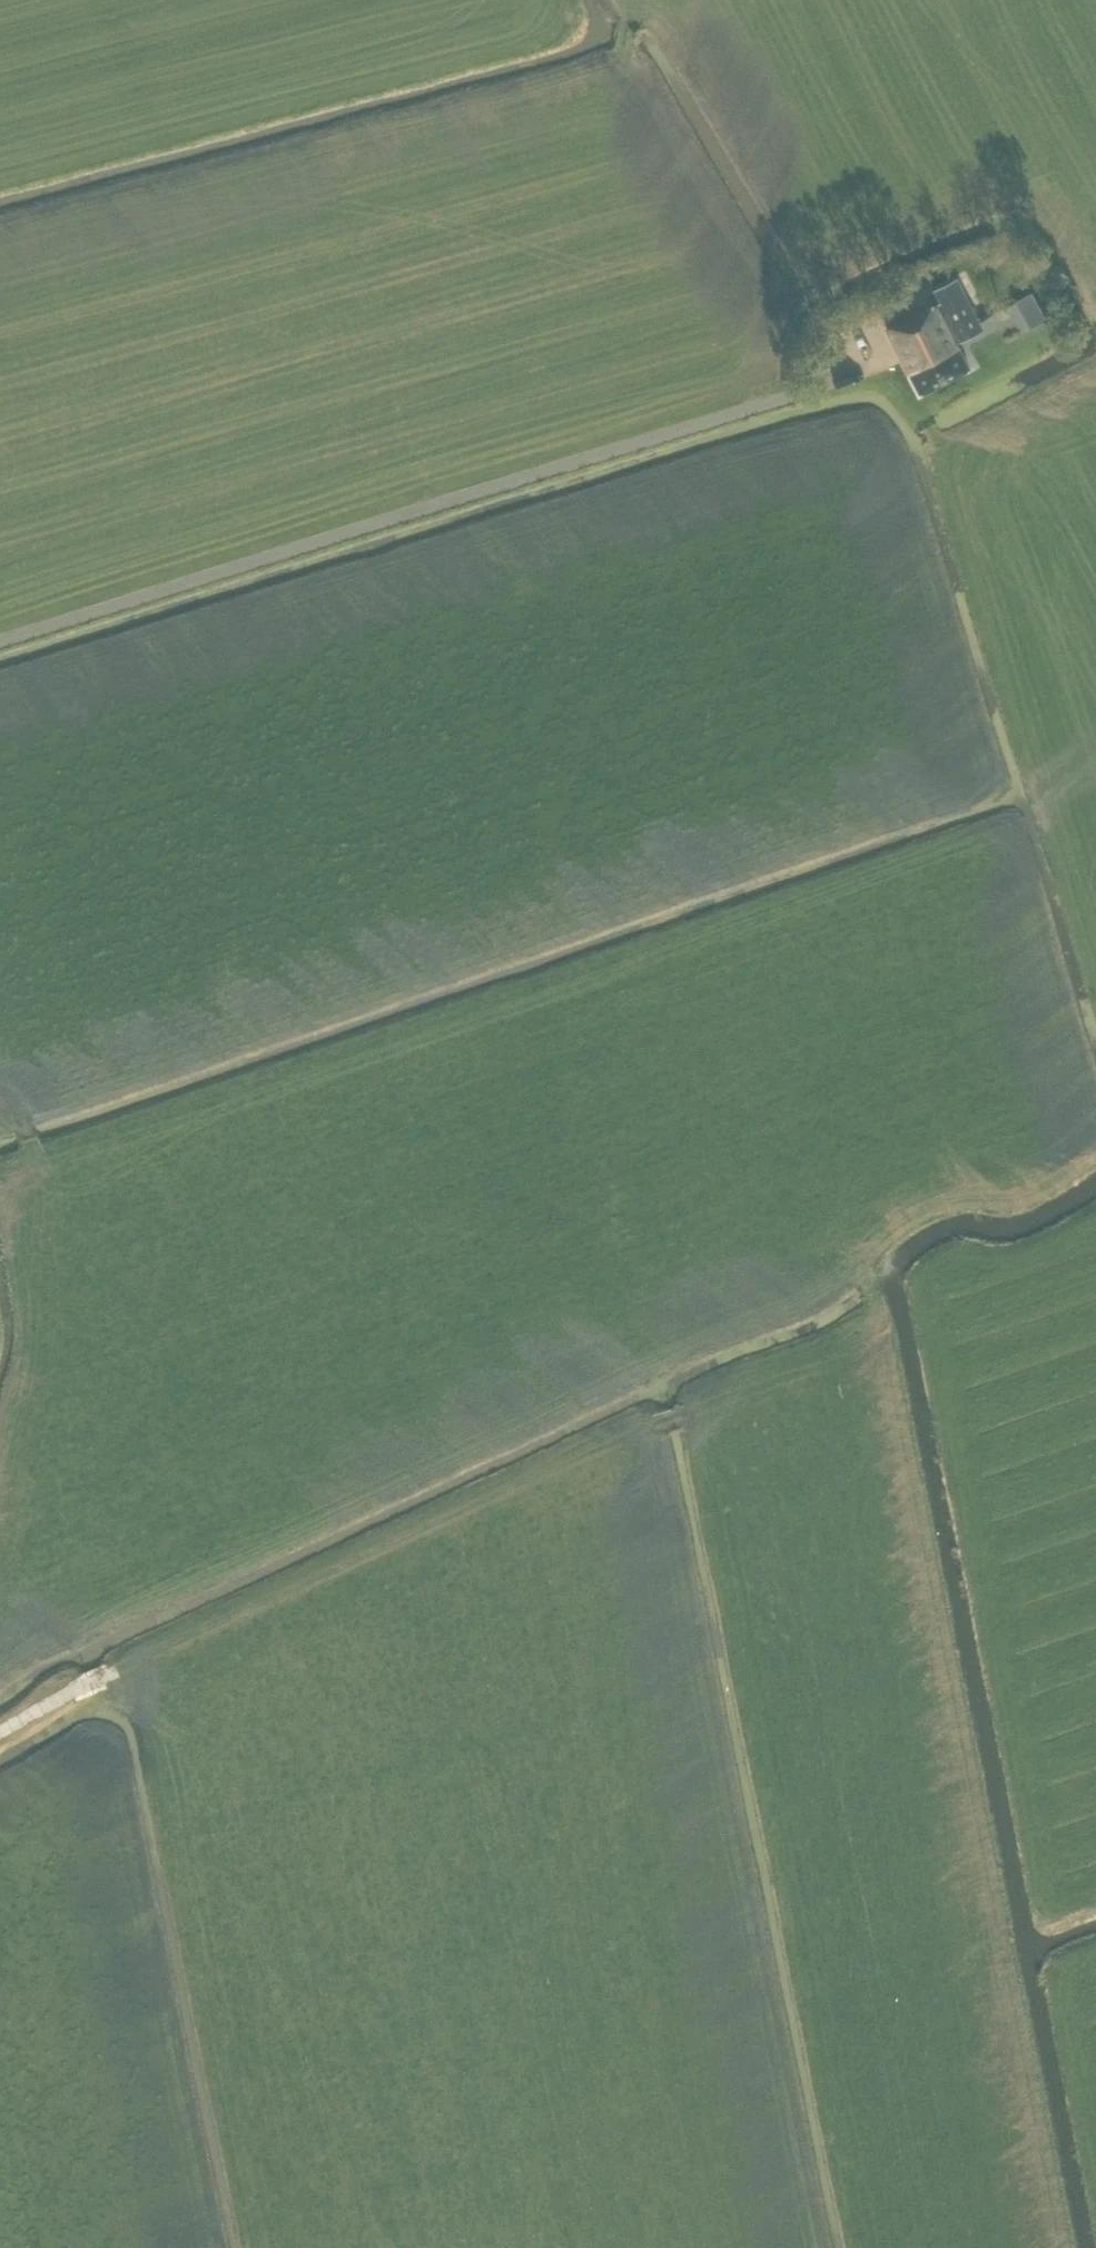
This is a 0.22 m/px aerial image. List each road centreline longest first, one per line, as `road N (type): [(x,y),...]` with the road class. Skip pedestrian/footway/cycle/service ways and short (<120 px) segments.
road 1 (track): [(0,648),(893,369)]

